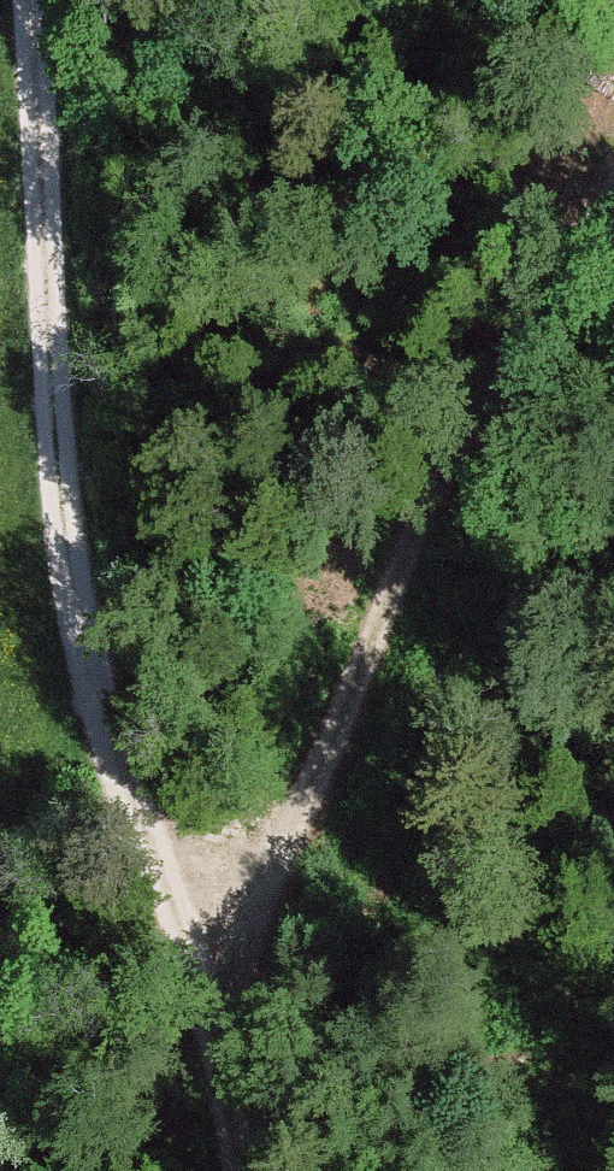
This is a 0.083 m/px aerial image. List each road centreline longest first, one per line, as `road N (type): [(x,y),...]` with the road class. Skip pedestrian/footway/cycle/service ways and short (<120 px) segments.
road 1 (track): [(41,0),(47,238),(77,600),(109,741),(173,916),(209,1170)]
road 2 (track): [(613,232),(394,638),(203,1087)]

